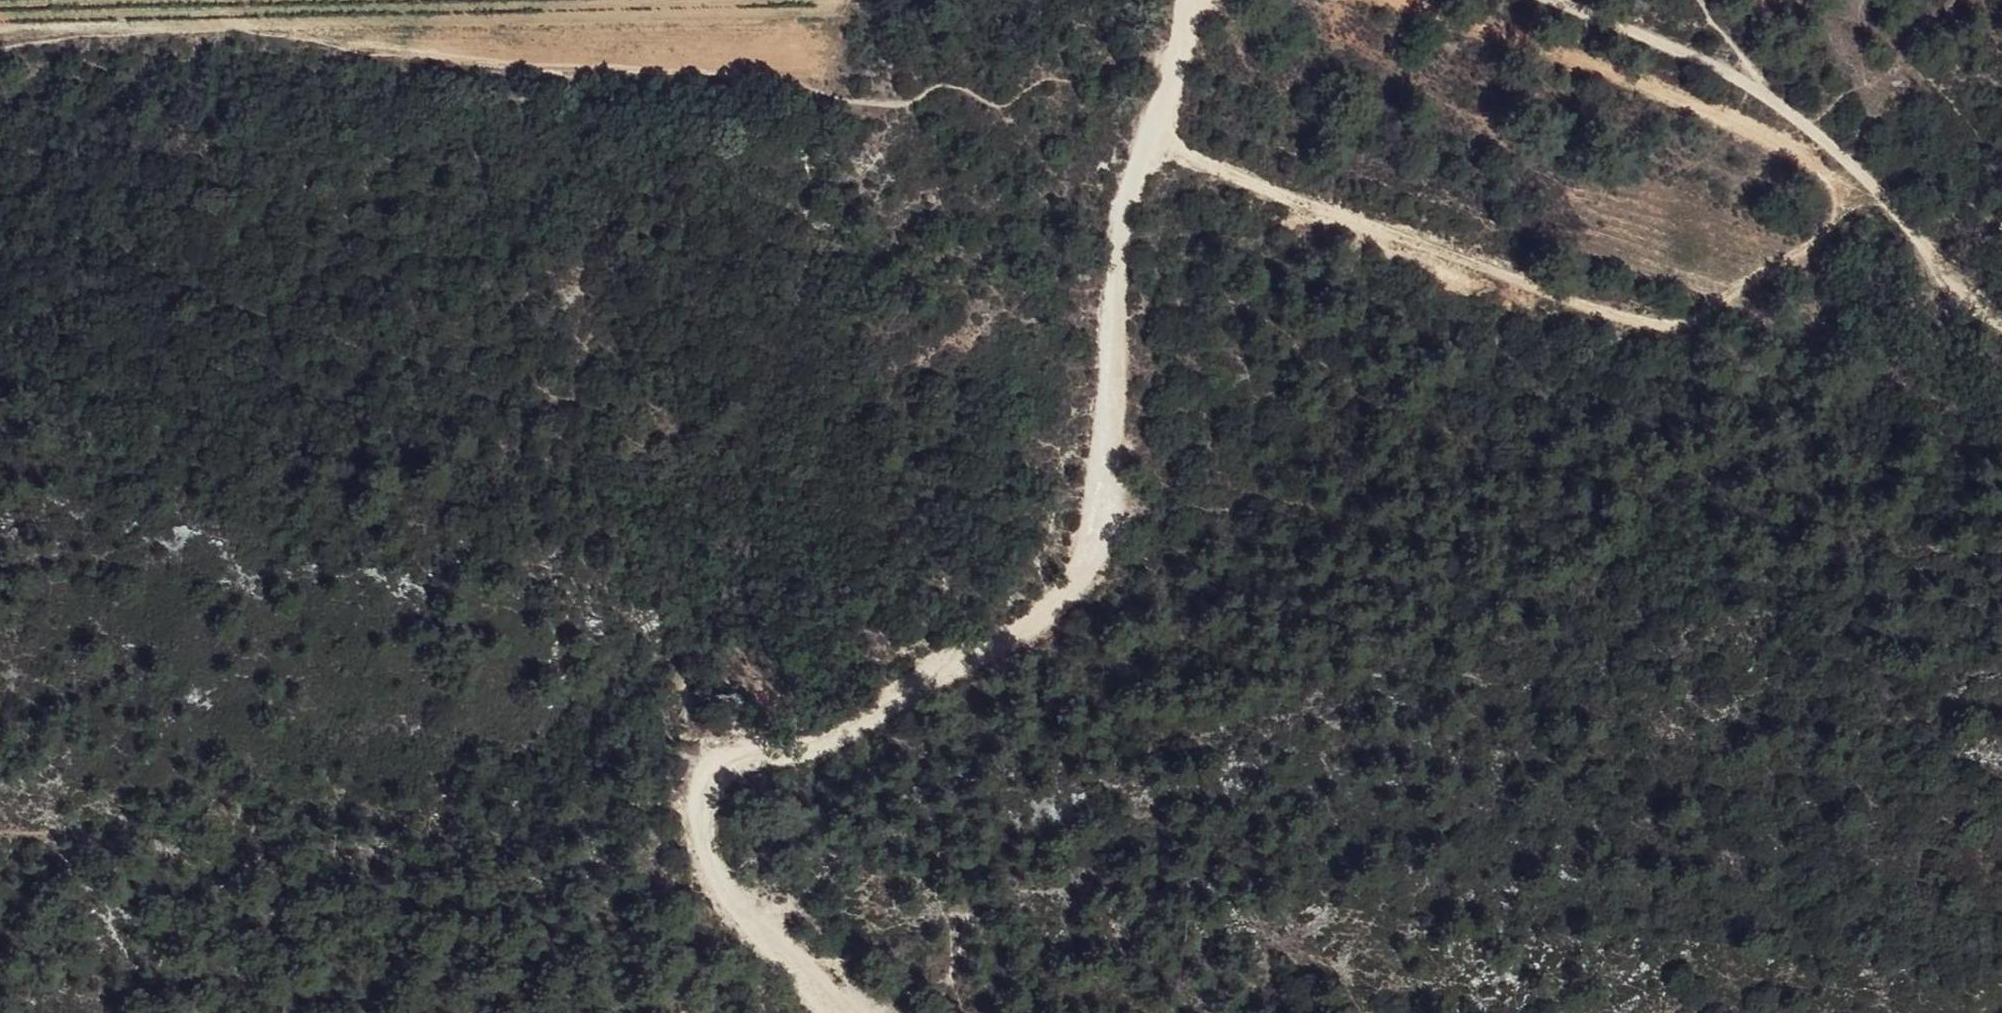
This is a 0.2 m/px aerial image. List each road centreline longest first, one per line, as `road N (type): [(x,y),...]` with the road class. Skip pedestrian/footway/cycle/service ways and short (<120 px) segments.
road 1 (track): [(830,1012),(736,899),(705,834),(711,782),(755,756),(818,754),(1074,596),(1110,522),(1111,428),(1141,201),(1186,0)]
road 2 (track): [(1571,0),(1783,102),(2001,326)]

